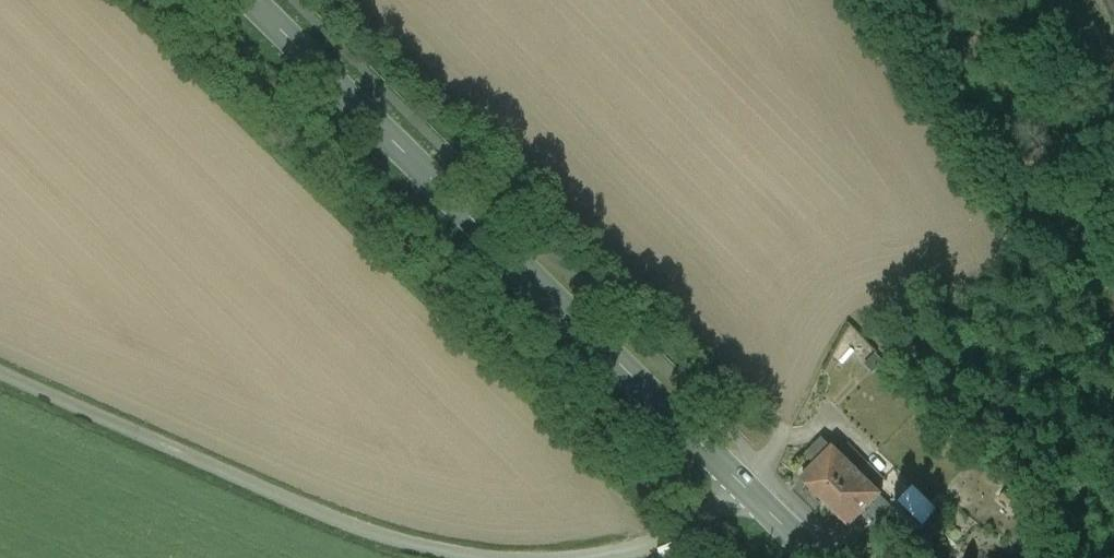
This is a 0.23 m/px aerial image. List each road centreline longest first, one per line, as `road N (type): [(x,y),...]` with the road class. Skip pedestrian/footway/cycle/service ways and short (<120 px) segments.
road 1 (unclassified): [(740,484),(650,546),(555,556),(471,554),(382,535),(0,370)]
road 2 (primary): [(740,484),(249,0)]

